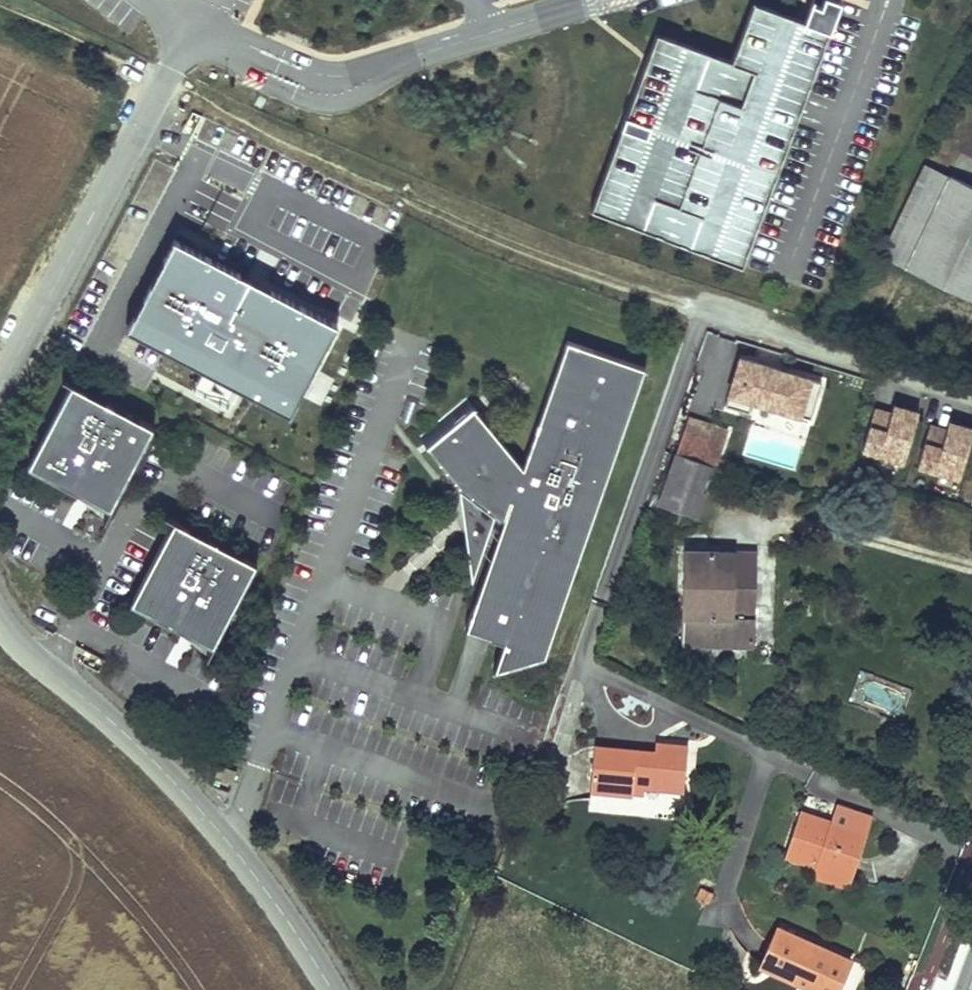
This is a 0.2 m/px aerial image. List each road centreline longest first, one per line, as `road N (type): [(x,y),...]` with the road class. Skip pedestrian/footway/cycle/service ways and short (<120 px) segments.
road 1 (track): [(705,311),(254,141),(160,82),(0,8)]
road 2 (unclassified): [(0,616),(231,845),(329,989)]
road 3 (unclassified): [(160,82),(0,385)]
road 4 (residential): [(971,852),(767,755)]
road 5 (residential): [(767,755),(586,668)]
road 6 (residential): [(767,755),(726,891)]

